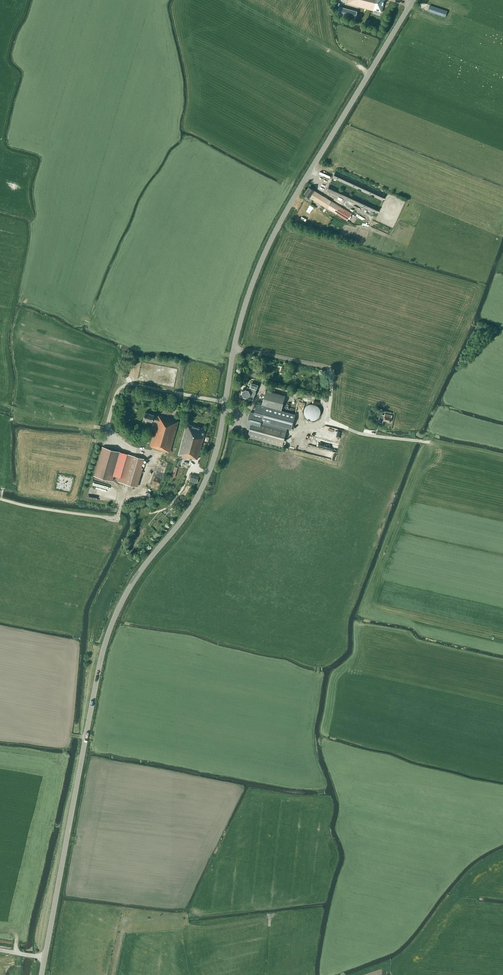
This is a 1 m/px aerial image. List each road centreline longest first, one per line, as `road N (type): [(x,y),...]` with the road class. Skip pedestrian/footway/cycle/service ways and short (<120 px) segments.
road 1 (tertiary): [(41,974),(103,650),(128,591),(209,471),(234,349)]
road 2 (tertiary): [(234,349),(272,239),(413,0)]
road 3 (unclassified): [(234,349),(329,368),(328,420),(360,433),(428,442)]
road 4 (track): [(154,456),(143,488),(124,491),(117,518),(0,499)]

